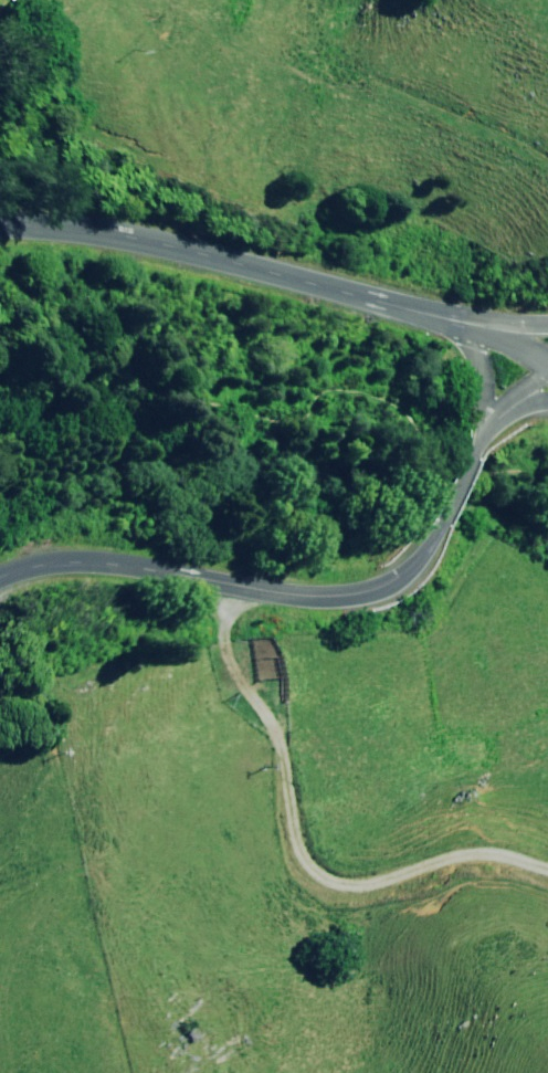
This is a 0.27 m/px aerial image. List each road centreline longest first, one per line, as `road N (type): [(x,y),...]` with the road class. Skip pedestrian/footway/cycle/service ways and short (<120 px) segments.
road 1 (unclassified): [(0,580),(31,568),(96,562),(317,597),(376,589),(433,546),(485,432)]
road 2 (track): [(237,585),(230,656),(285,761),(306,863),(329,884),(394,879),(457,855),(496,855),(547,870)]
road 3 (tertiary): [(0,231),(165,256),(469,325)]

